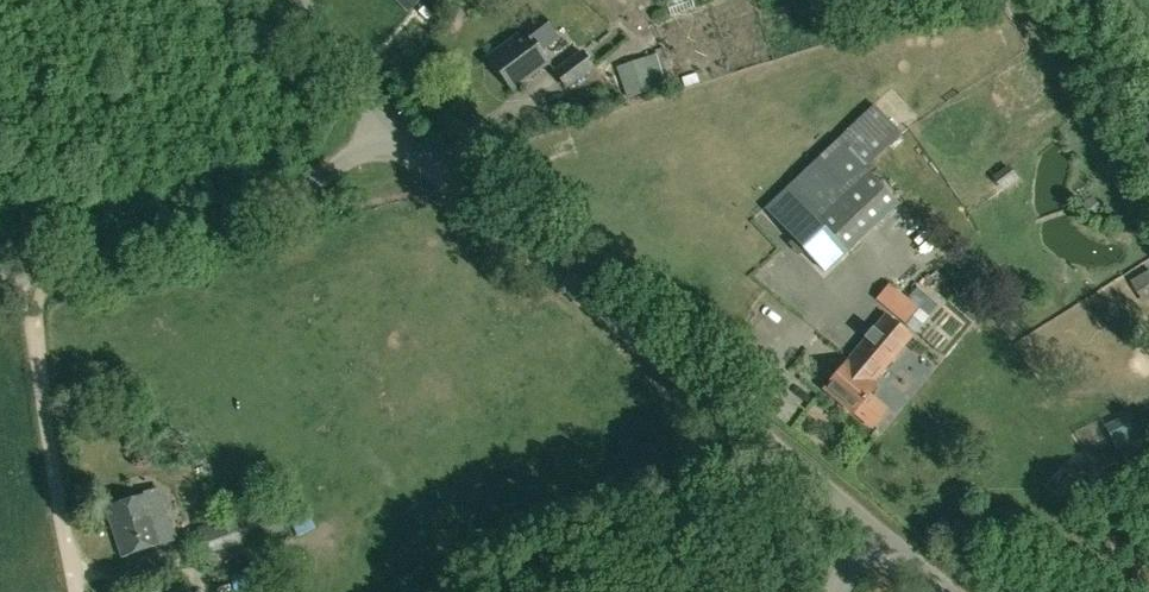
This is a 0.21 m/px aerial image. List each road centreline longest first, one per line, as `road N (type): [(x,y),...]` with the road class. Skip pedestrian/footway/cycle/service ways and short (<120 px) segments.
road 1 (unclassified): [(949,591),(392,129)]
road 2 (unclassified): [(0,276),(326,178),(392,129)]
road 3 (unclassified): [(392,129),(299,0)]

